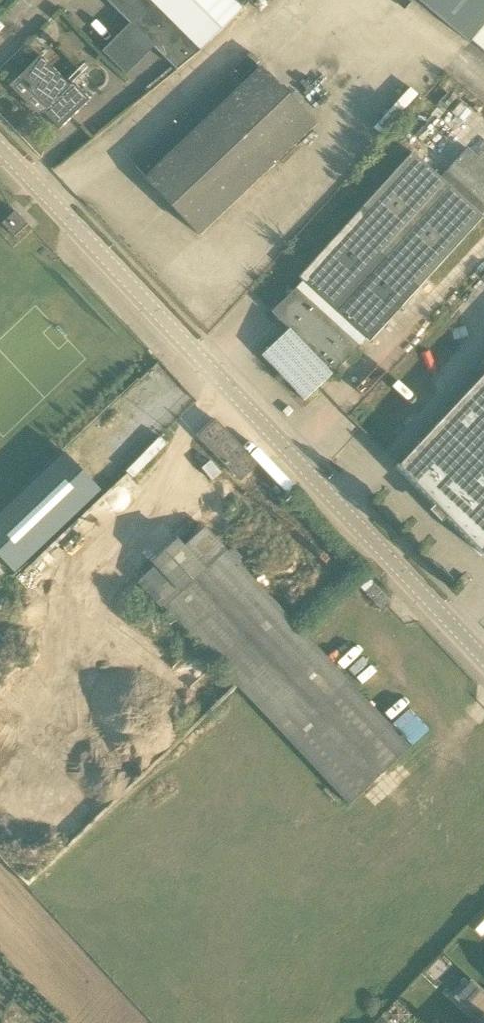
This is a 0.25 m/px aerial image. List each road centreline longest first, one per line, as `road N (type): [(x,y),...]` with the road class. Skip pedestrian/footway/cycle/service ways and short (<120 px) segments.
road 1 (residential): [(483,661),(0,160)]

